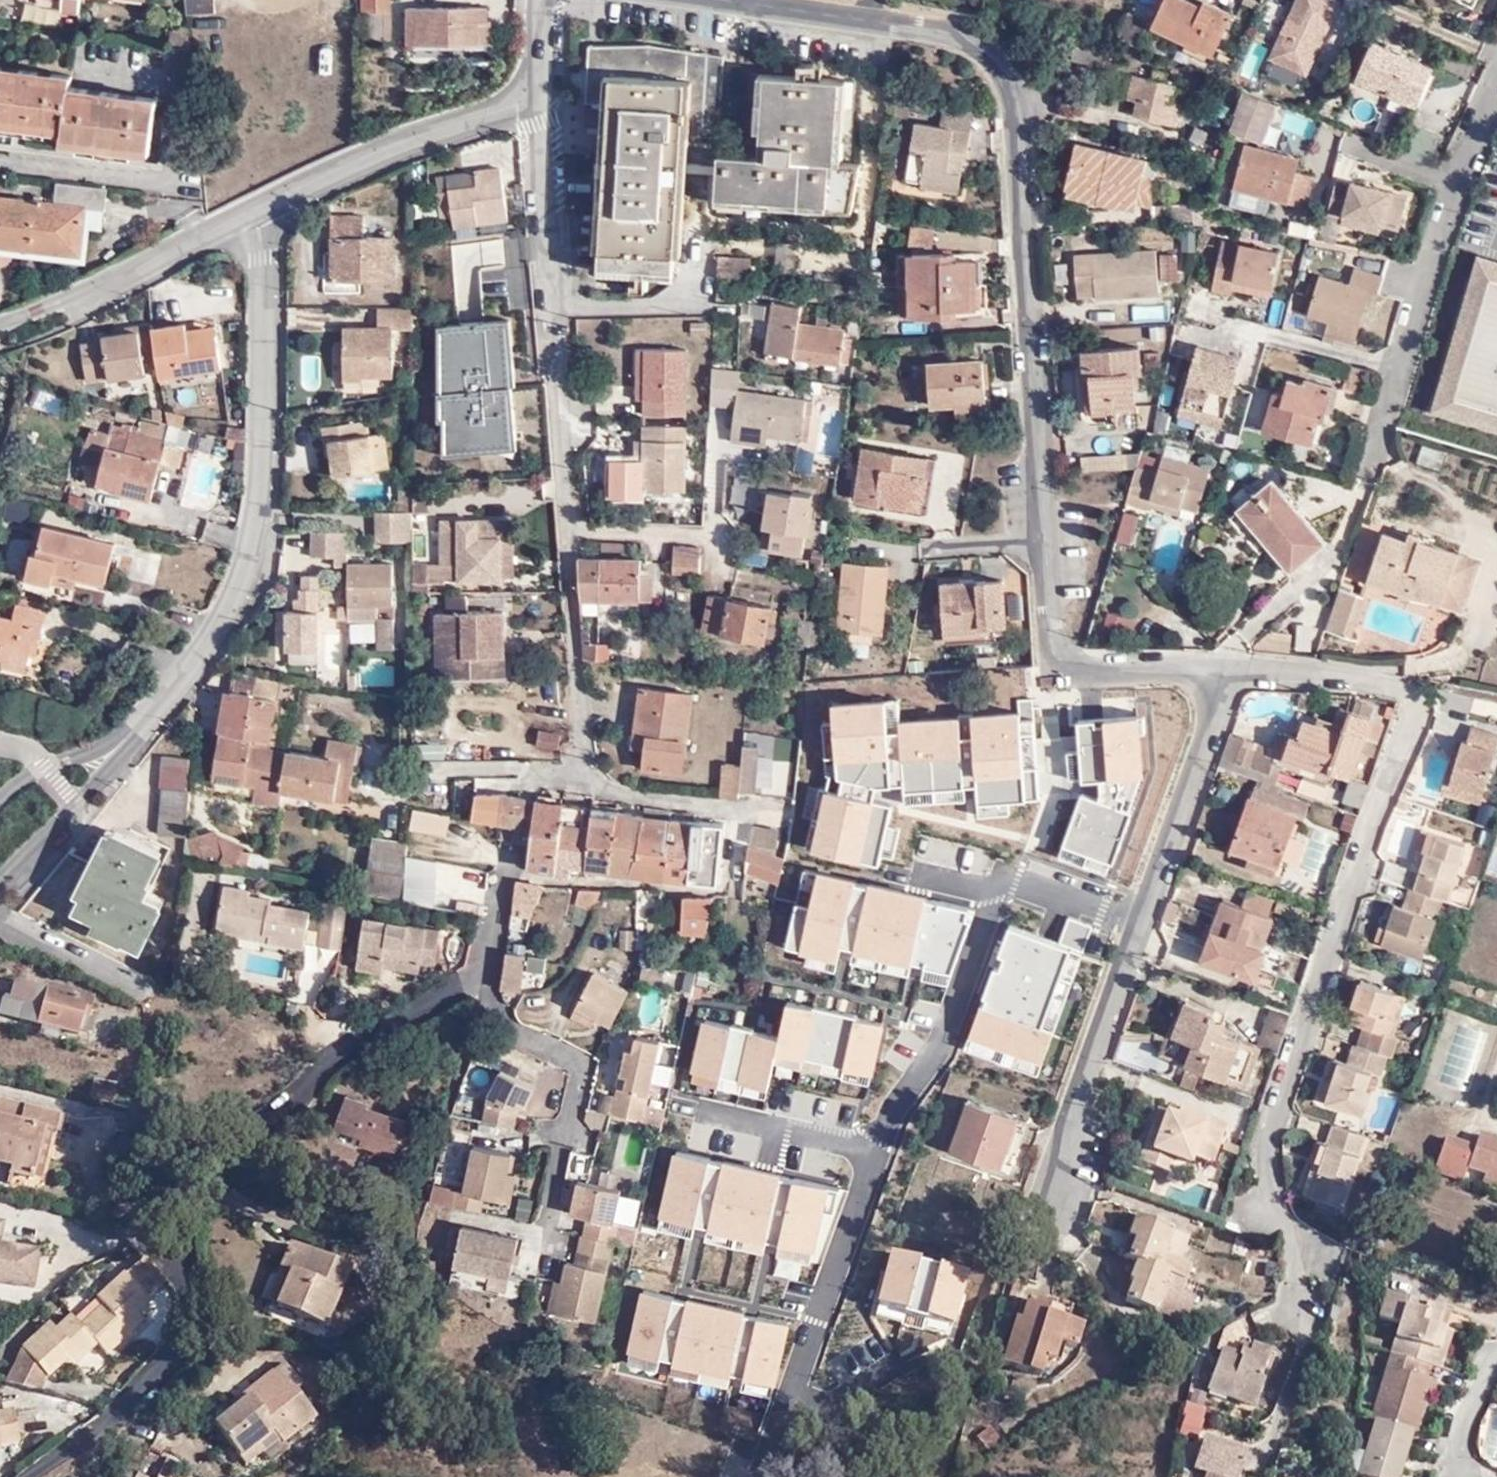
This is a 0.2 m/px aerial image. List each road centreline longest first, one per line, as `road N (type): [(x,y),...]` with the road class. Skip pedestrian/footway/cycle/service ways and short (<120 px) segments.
road 1 (residential): [(541,97),(550,446),(583,759),(534,774),(529,783),(481,980),(386,1019),(176,1200),(192,1327),(122,1403),(12,1476)]
road 2 (residential): [(706,0),(958,32),(999,50),(1057,677),(1228,674)]
road 3 (residential): [(1228,674),(1345,674),(1430,696),(1268,1144),(1302,1331)]
road 4 (residential): [(117,750),(201,652),(261,555),(265,207)]
road 5 (residential): [(1228,674),(1041,1232)]
road 6 (residential): [(1496,77),(1371,473)]
road 7 (residential): [(265,207),(410,140),(541,97)]
road 8 (residential): [(0,322),(265,207)]
road 9 (residential): [(0,873),(73,806),(117,750)]
road 10 (residential): [(117,750),(16,781),(0,802)]

